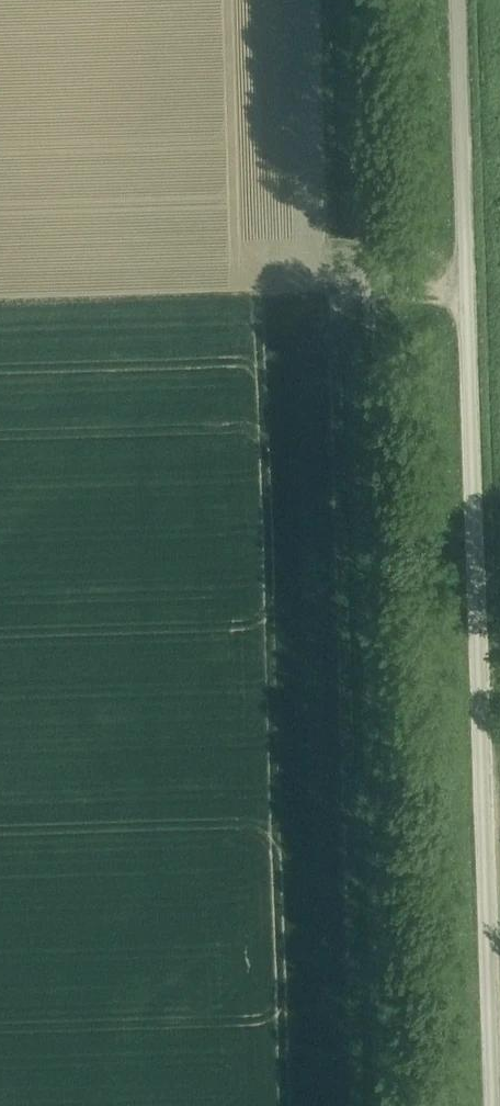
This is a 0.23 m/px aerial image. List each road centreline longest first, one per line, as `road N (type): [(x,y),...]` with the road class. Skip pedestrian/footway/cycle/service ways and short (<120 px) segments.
road 1 (track): [(391,1105),(358,0)]
road 2 (unclassified): [(499,1054),(463,0)]

